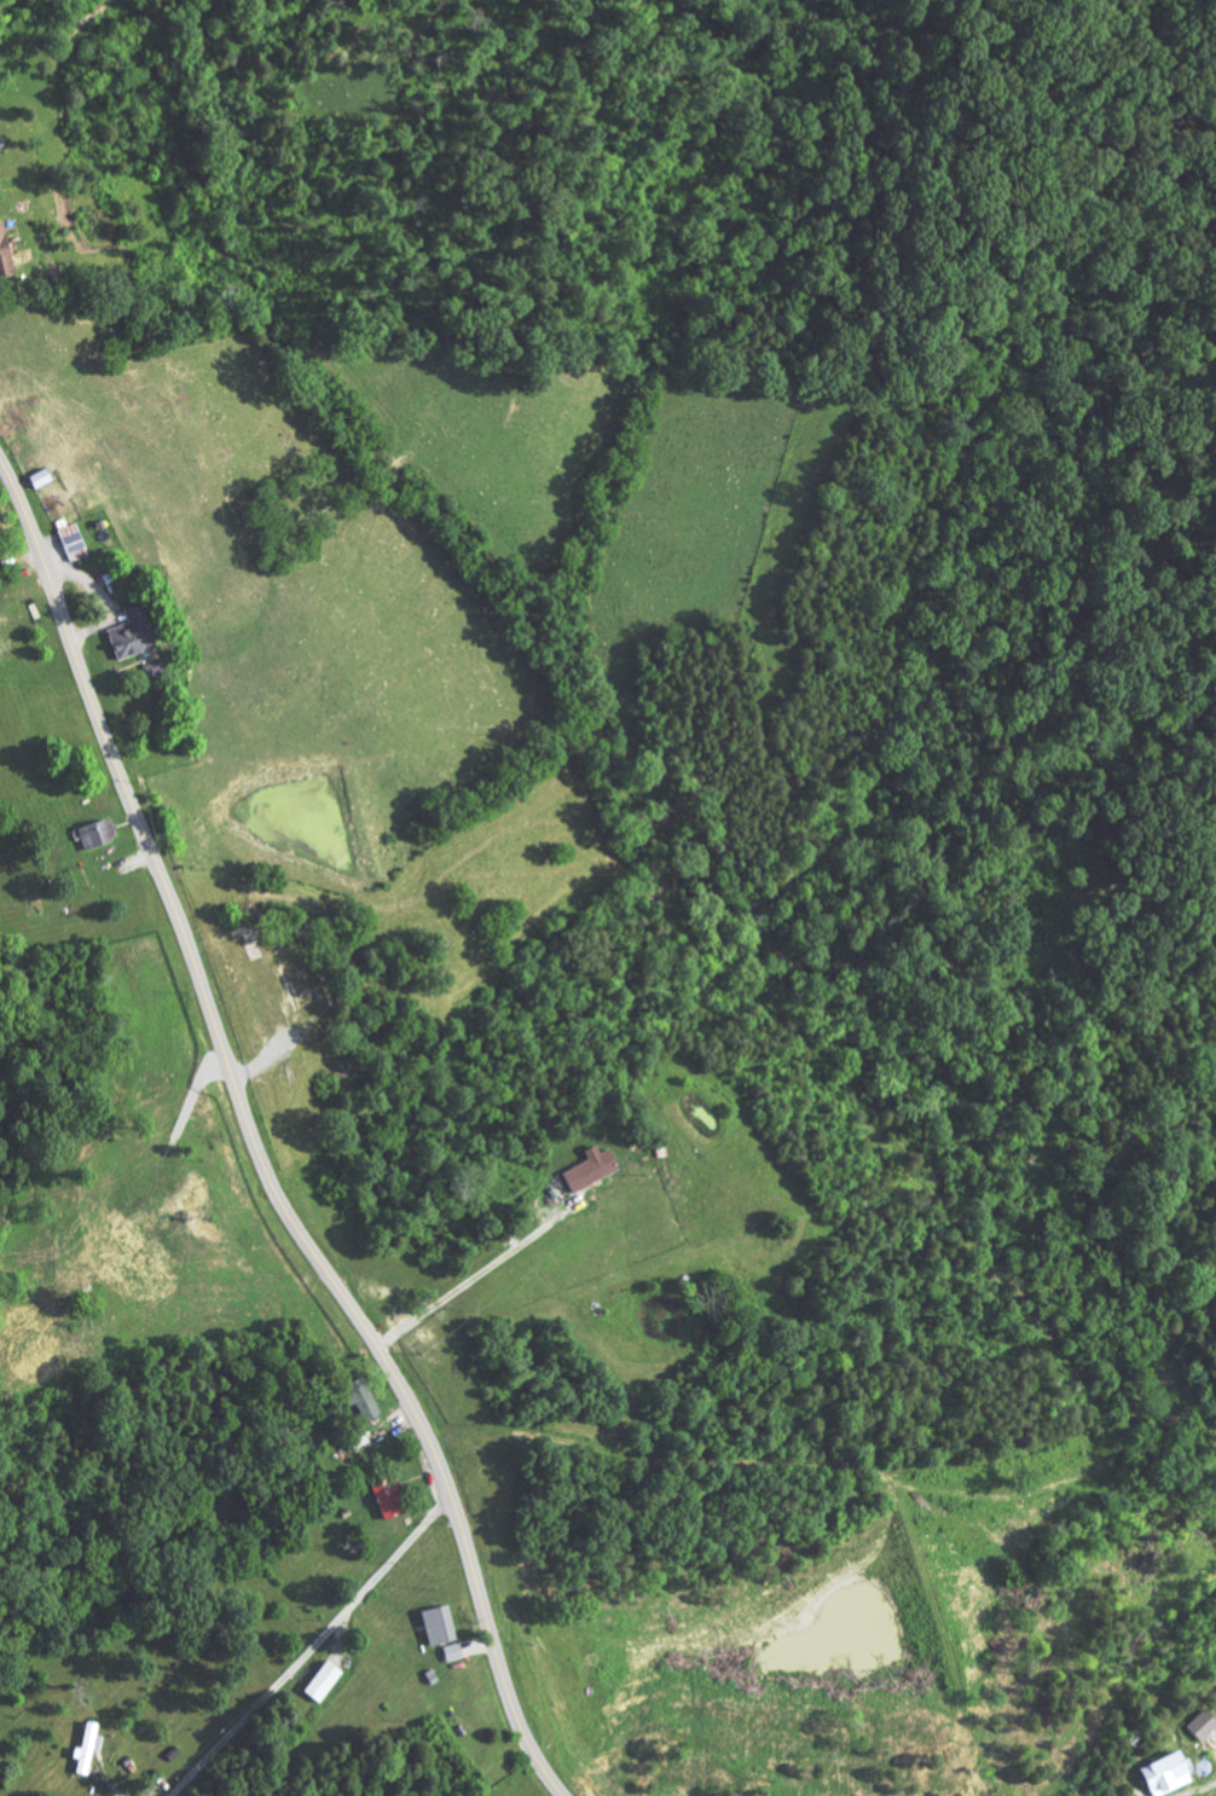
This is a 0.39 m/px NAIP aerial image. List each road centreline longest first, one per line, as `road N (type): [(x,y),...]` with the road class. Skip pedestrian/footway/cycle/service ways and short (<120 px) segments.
road 1 (secondary): [(564,1795),(511,1701),(424,1427),(268,1174),(186,937),(0,458)]

